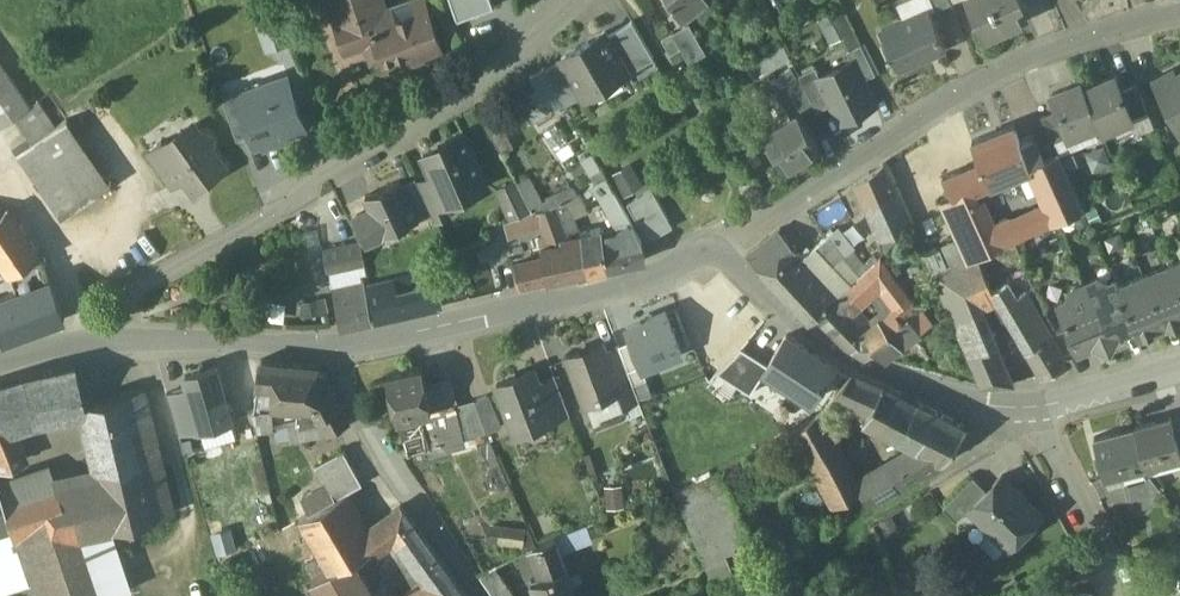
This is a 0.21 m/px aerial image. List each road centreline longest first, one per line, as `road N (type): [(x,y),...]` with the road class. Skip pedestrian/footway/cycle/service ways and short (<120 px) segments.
road 1 (tertiary): [(716,251),(623,286),(360,345),(66,347)]
road 2 (residential): [(66,347),(96,310),(395,140),(572,4)]
road 3 (residential): [(716,251),(990,75),(1179,11)]
road 4 (tertiary): [(1039,409),(1005,411),(881,372),(791,316),(716,251)]
road 5 (track): [(711,595),(942,476)]
road 6 (residential): [(1115,595),(1111,560),(1046,440),(1039,409)]
road 7 (tertiary): [(1179,371),(1039,409)]

